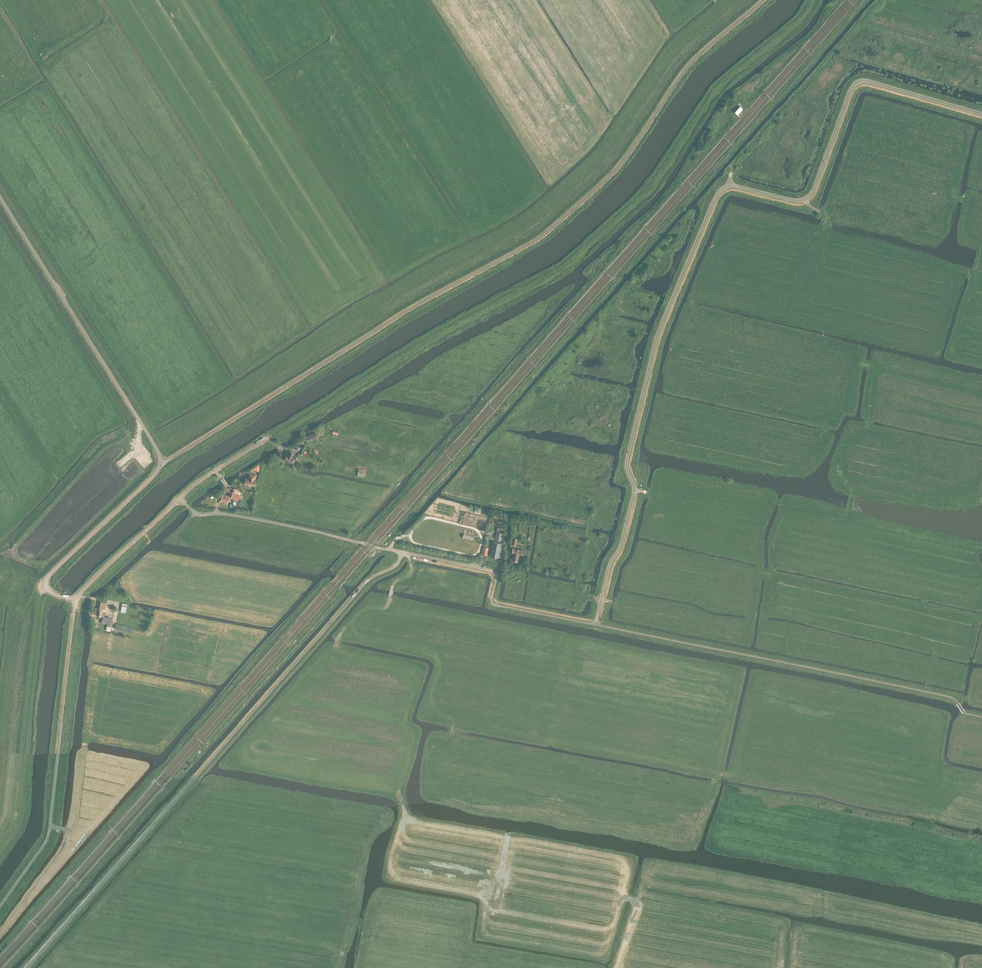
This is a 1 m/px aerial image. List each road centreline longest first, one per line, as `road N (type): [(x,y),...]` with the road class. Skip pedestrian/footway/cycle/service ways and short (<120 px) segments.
road 1 (unclassified): [(75,599),(52,594),(46,579),(157,473),(161,458),(0,198)]
road 2 (track): [(926,683),(935,654),(924,604),(937,533),(685,479),(653,494),(634,489)]
road 3 (unclassified): [(75,599),(198,482),(269,437)]
road 4 (track): [(602,599),(578,582),(592,503),(491,477),(481,466),(484,447)]
road 5 (track): [(729,186),(733,167),(881,0)]
road 6 (track): [(847,516),(851,493),(837,481),(835,461),(868,422),(875,368),(822,342)]
road 7 (track): [(406,553),(413,568),(397,580),(386,608),(363,610),(334,649)]

